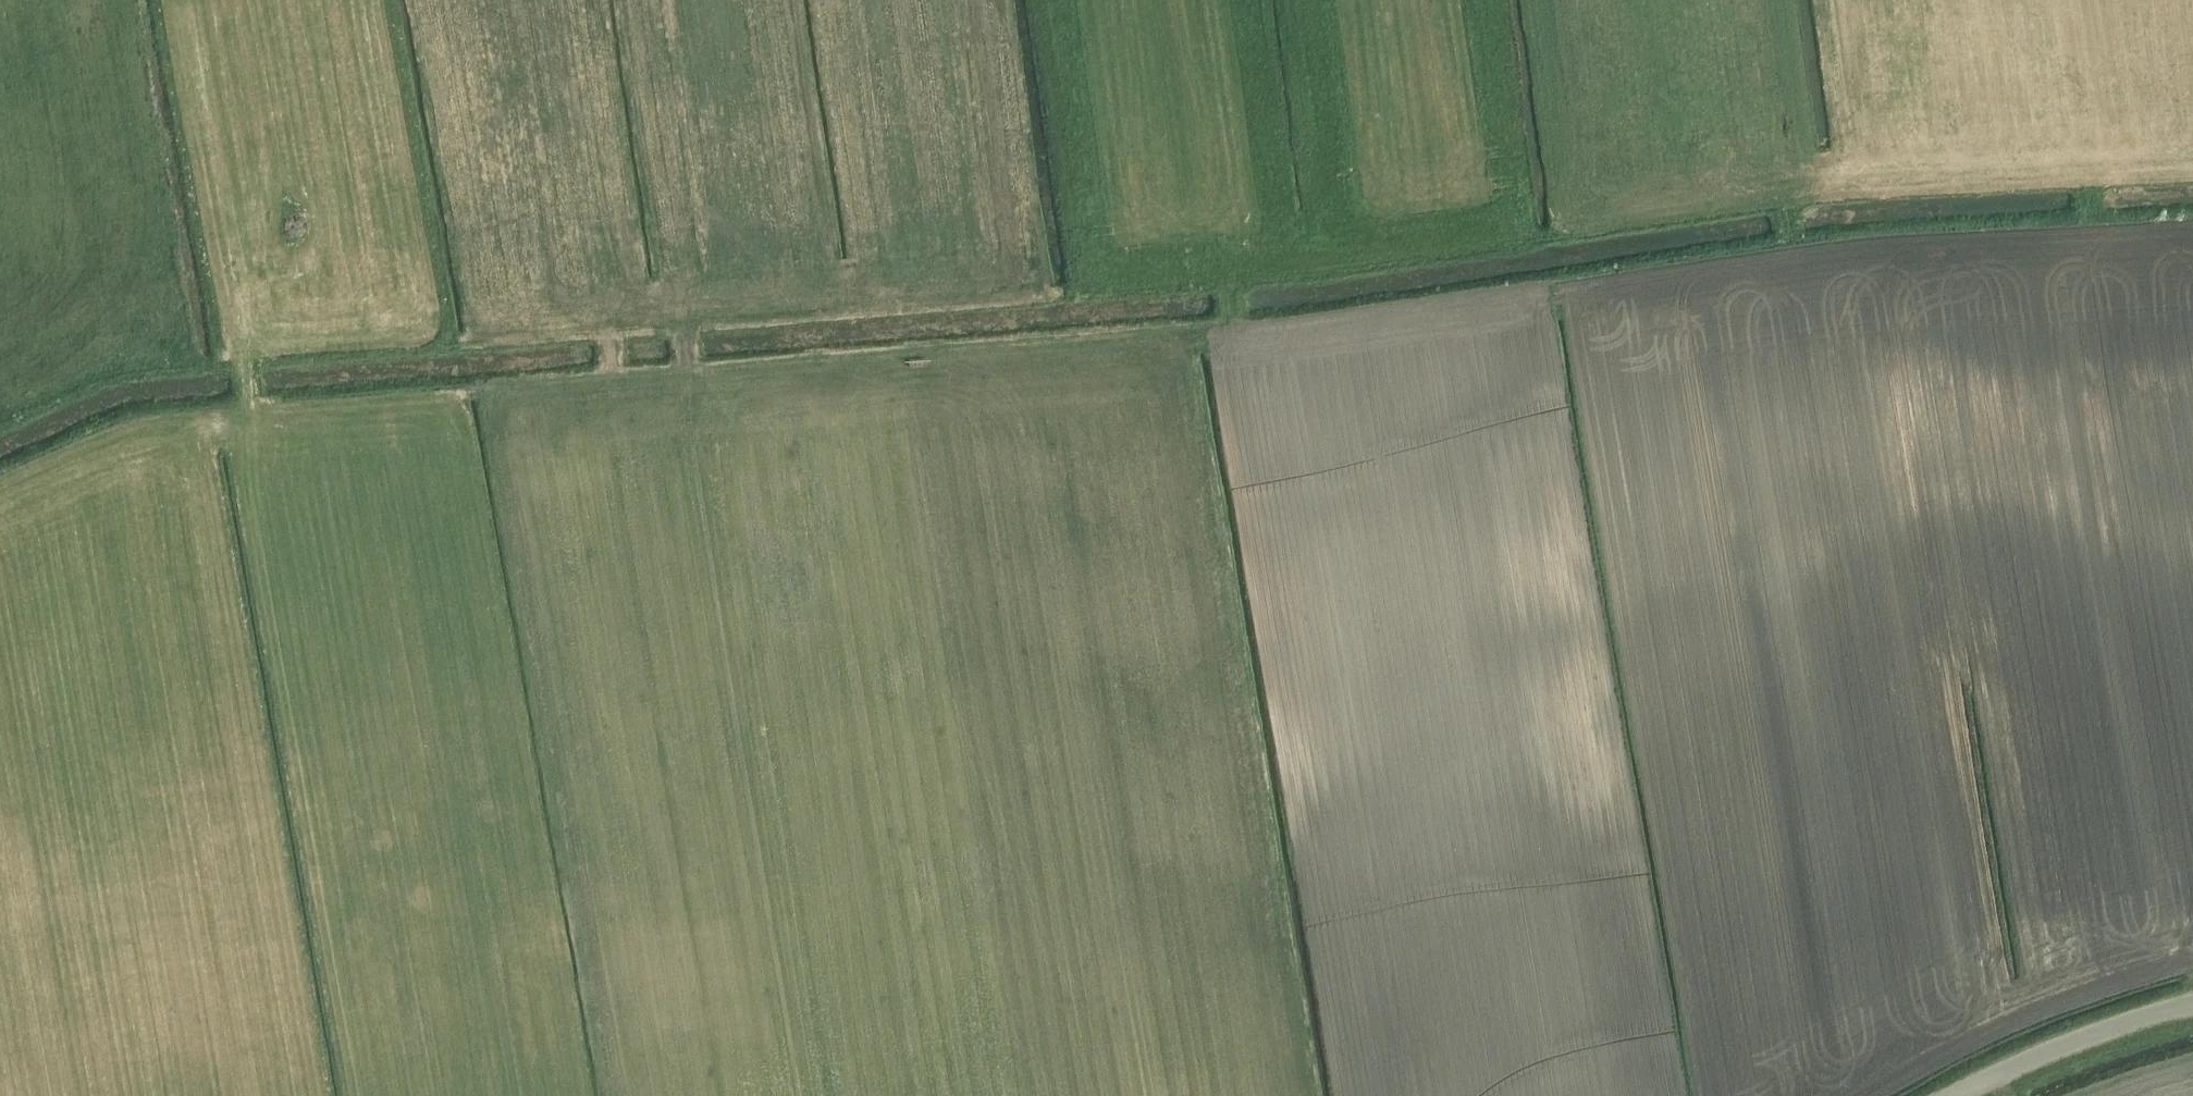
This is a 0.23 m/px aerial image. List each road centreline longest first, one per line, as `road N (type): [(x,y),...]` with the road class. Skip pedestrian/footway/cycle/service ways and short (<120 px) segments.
road 1 (unclassified): [(1955,1095),(2054,1048),(2192,1007)]

